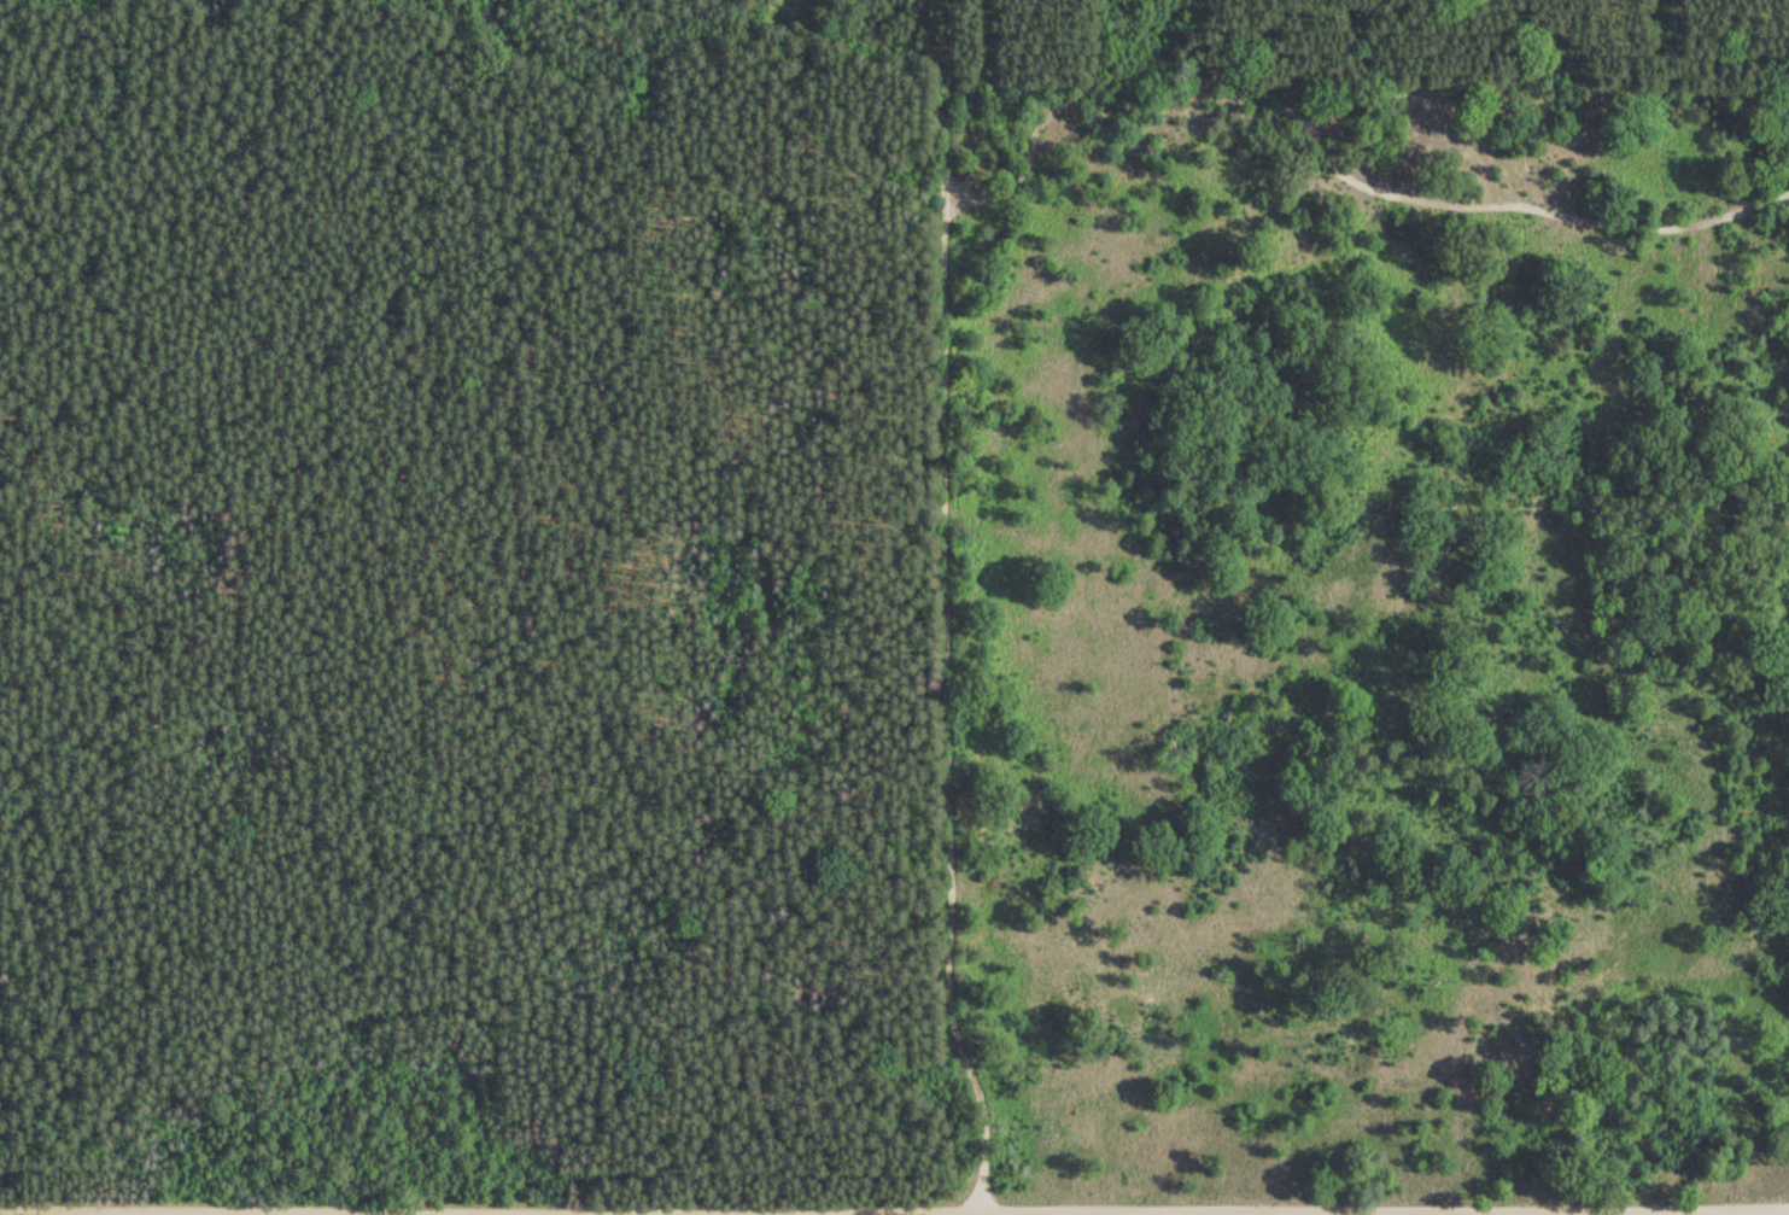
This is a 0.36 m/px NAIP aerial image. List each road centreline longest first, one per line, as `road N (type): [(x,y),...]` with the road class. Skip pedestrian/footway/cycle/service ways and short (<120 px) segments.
road 1 (residential): [(1788,1211),(931,1214)]
road 2 (residential): [(443,1214),(0,1210)]

